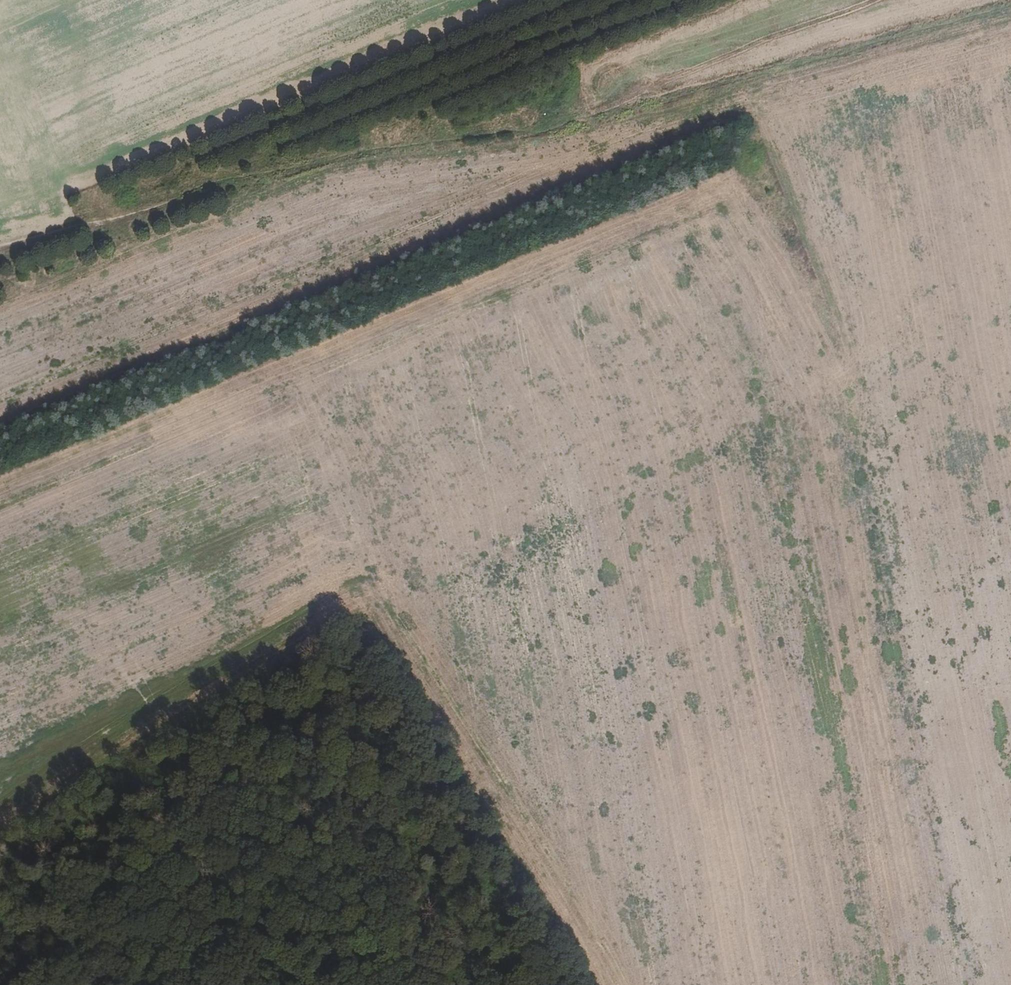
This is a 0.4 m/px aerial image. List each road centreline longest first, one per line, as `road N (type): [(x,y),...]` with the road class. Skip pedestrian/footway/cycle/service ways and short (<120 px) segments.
road 1 (track): [(0,249),(215,195)]

